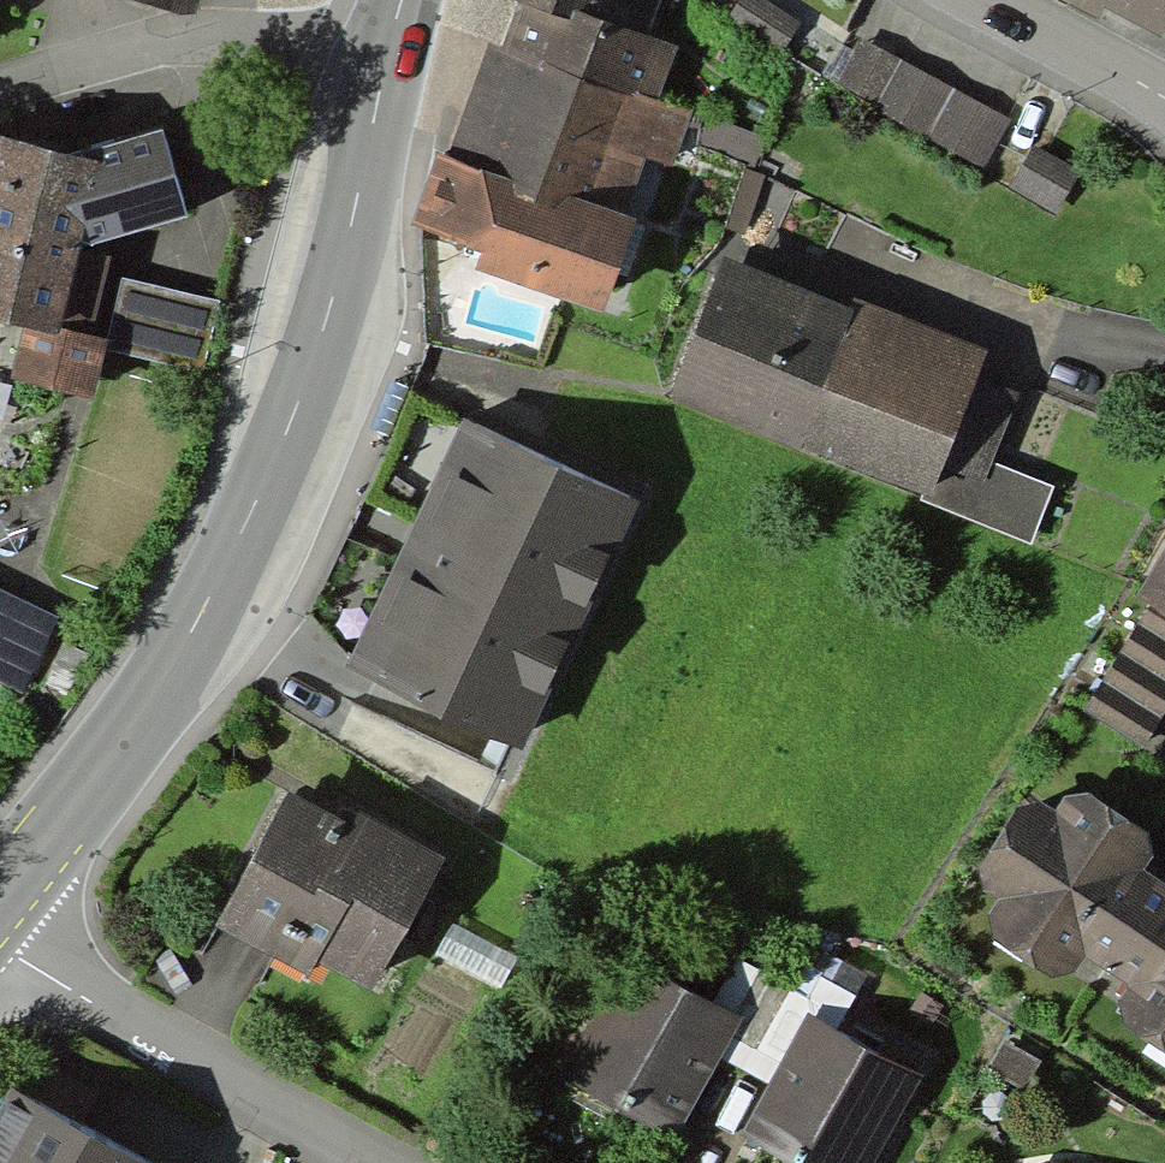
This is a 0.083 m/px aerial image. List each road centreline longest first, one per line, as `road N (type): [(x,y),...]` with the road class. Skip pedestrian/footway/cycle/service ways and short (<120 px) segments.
road 1 (secondary): [(380,54),(344,249),(291,420),(215,589),(68,822),(0,910)]
road 2 (residential): [(372,1162),(0,954)]
road 3 (residential): [(380,54),(221,35),(0,83)]
road 4 (residential): [(966,0),(1164,112)]

